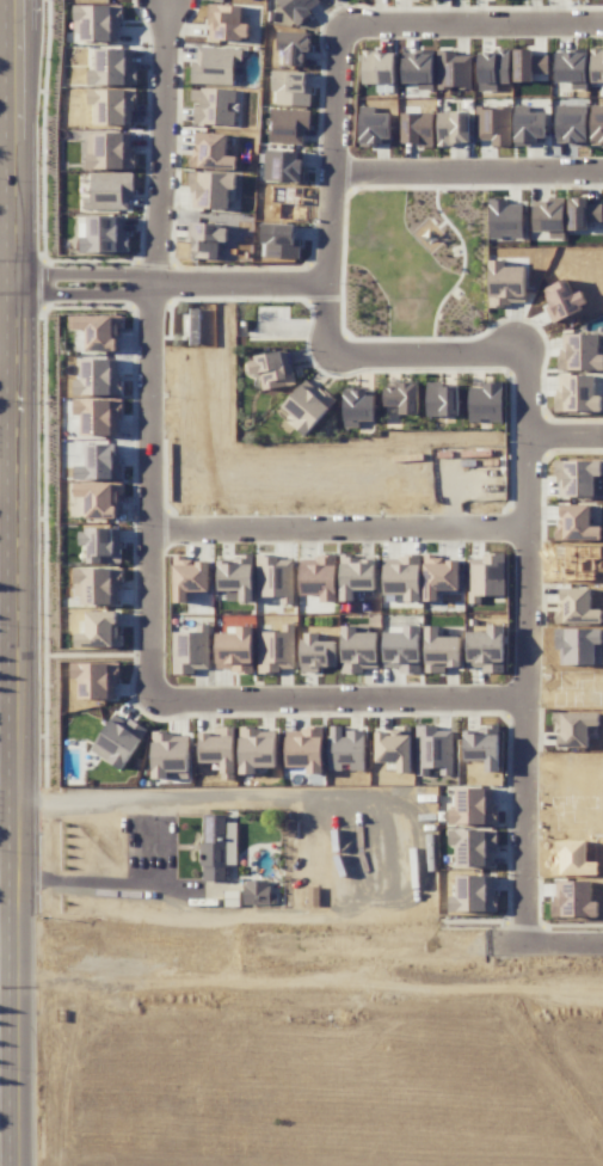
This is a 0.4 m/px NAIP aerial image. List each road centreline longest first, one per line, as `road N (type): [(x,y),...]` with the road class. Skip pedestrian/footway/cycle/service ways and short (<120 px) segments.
road 1 (residential): [(331,280),(331,333),(344,346),(524,350),(533,376),(535,521),(160,524),(158,280)]
road 2 (residential): [(17,1165),(17,354)]
road 3 (residential): [(161,631),(161,686),(176,706),(533,702),(535,521)]
road 4 (residential): [(17,280),(331,280),(339,252),(340,166)]
road 5 (residential): [(340,166),(344,41),(365,19),(602,17)]
road 6 (residential): [(533,702),(533,951),(602,951)]
road 7 (residential): [(158,280),(173,0)]
road 8 (residential): [(602,165),(340,166)]
road 9 (residential): [(17,227),(16,0)]
road 10 (residential): [(17,354),(17,227)]

